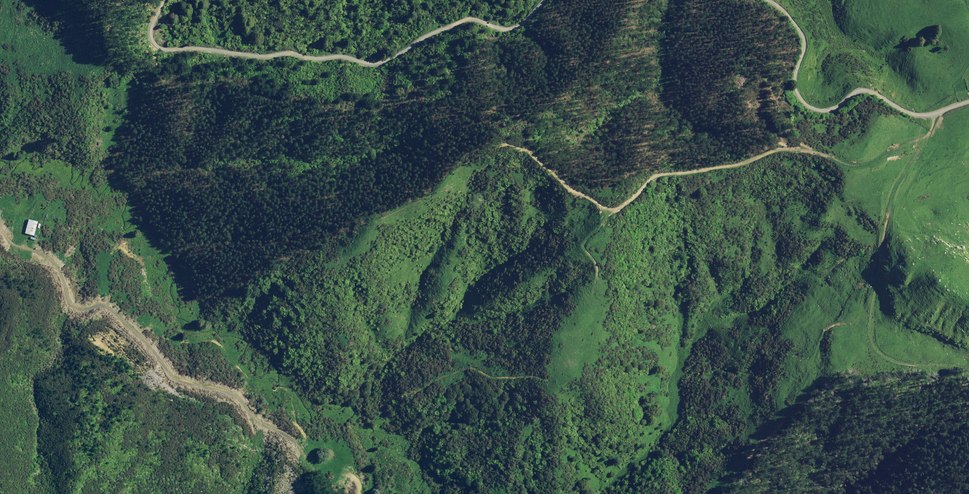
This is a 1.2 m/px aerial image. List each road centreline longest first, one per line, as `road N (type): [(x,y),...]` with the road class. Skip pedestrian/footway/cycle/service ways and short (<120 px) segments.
road 1 (track): [(174,80),(352,111),(450,112),(534,156),(608,211),(651,180),(733,167),(770,151),(809,150),(867,164),(921,141),(932,113)]
road 2 (unclassified): [(545,0),(515,28),(465,21),(369,61),(162,48),(151,33),(164,0)]
road 3 (unclassified): [(968,101),(915,114),(858,91),(817,108),(795,81),(803,36),(772,0)]

